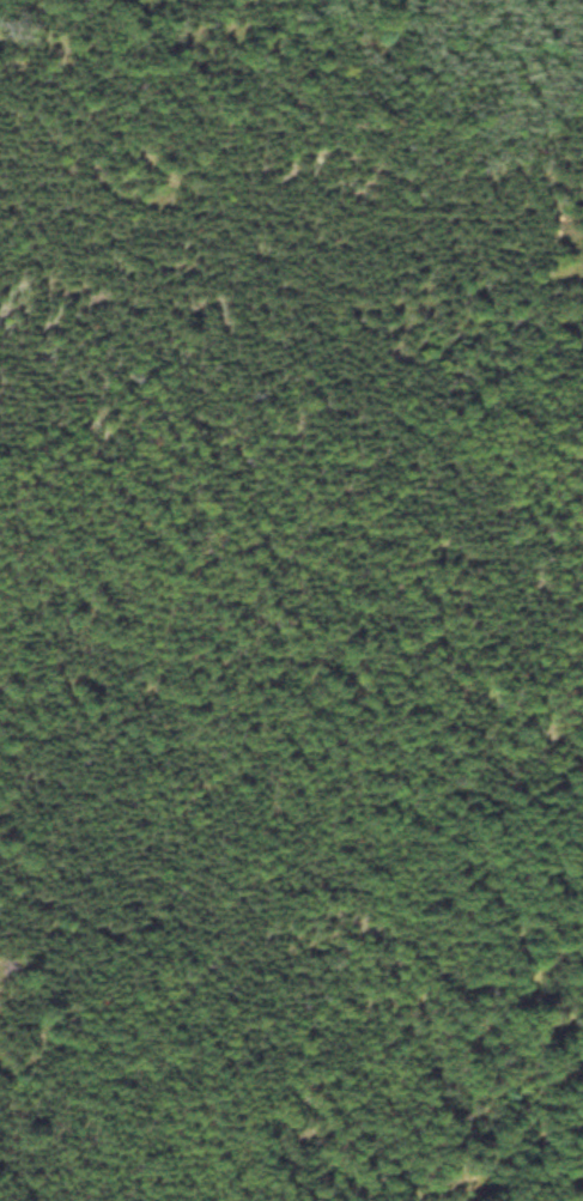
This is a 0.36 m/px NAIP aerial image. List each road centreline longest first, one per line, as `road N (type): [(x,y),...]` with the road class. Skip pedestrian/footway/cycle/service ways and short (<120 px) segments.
road 1 (track): [(0,165),(271,195),(397,219),(582,218)]

